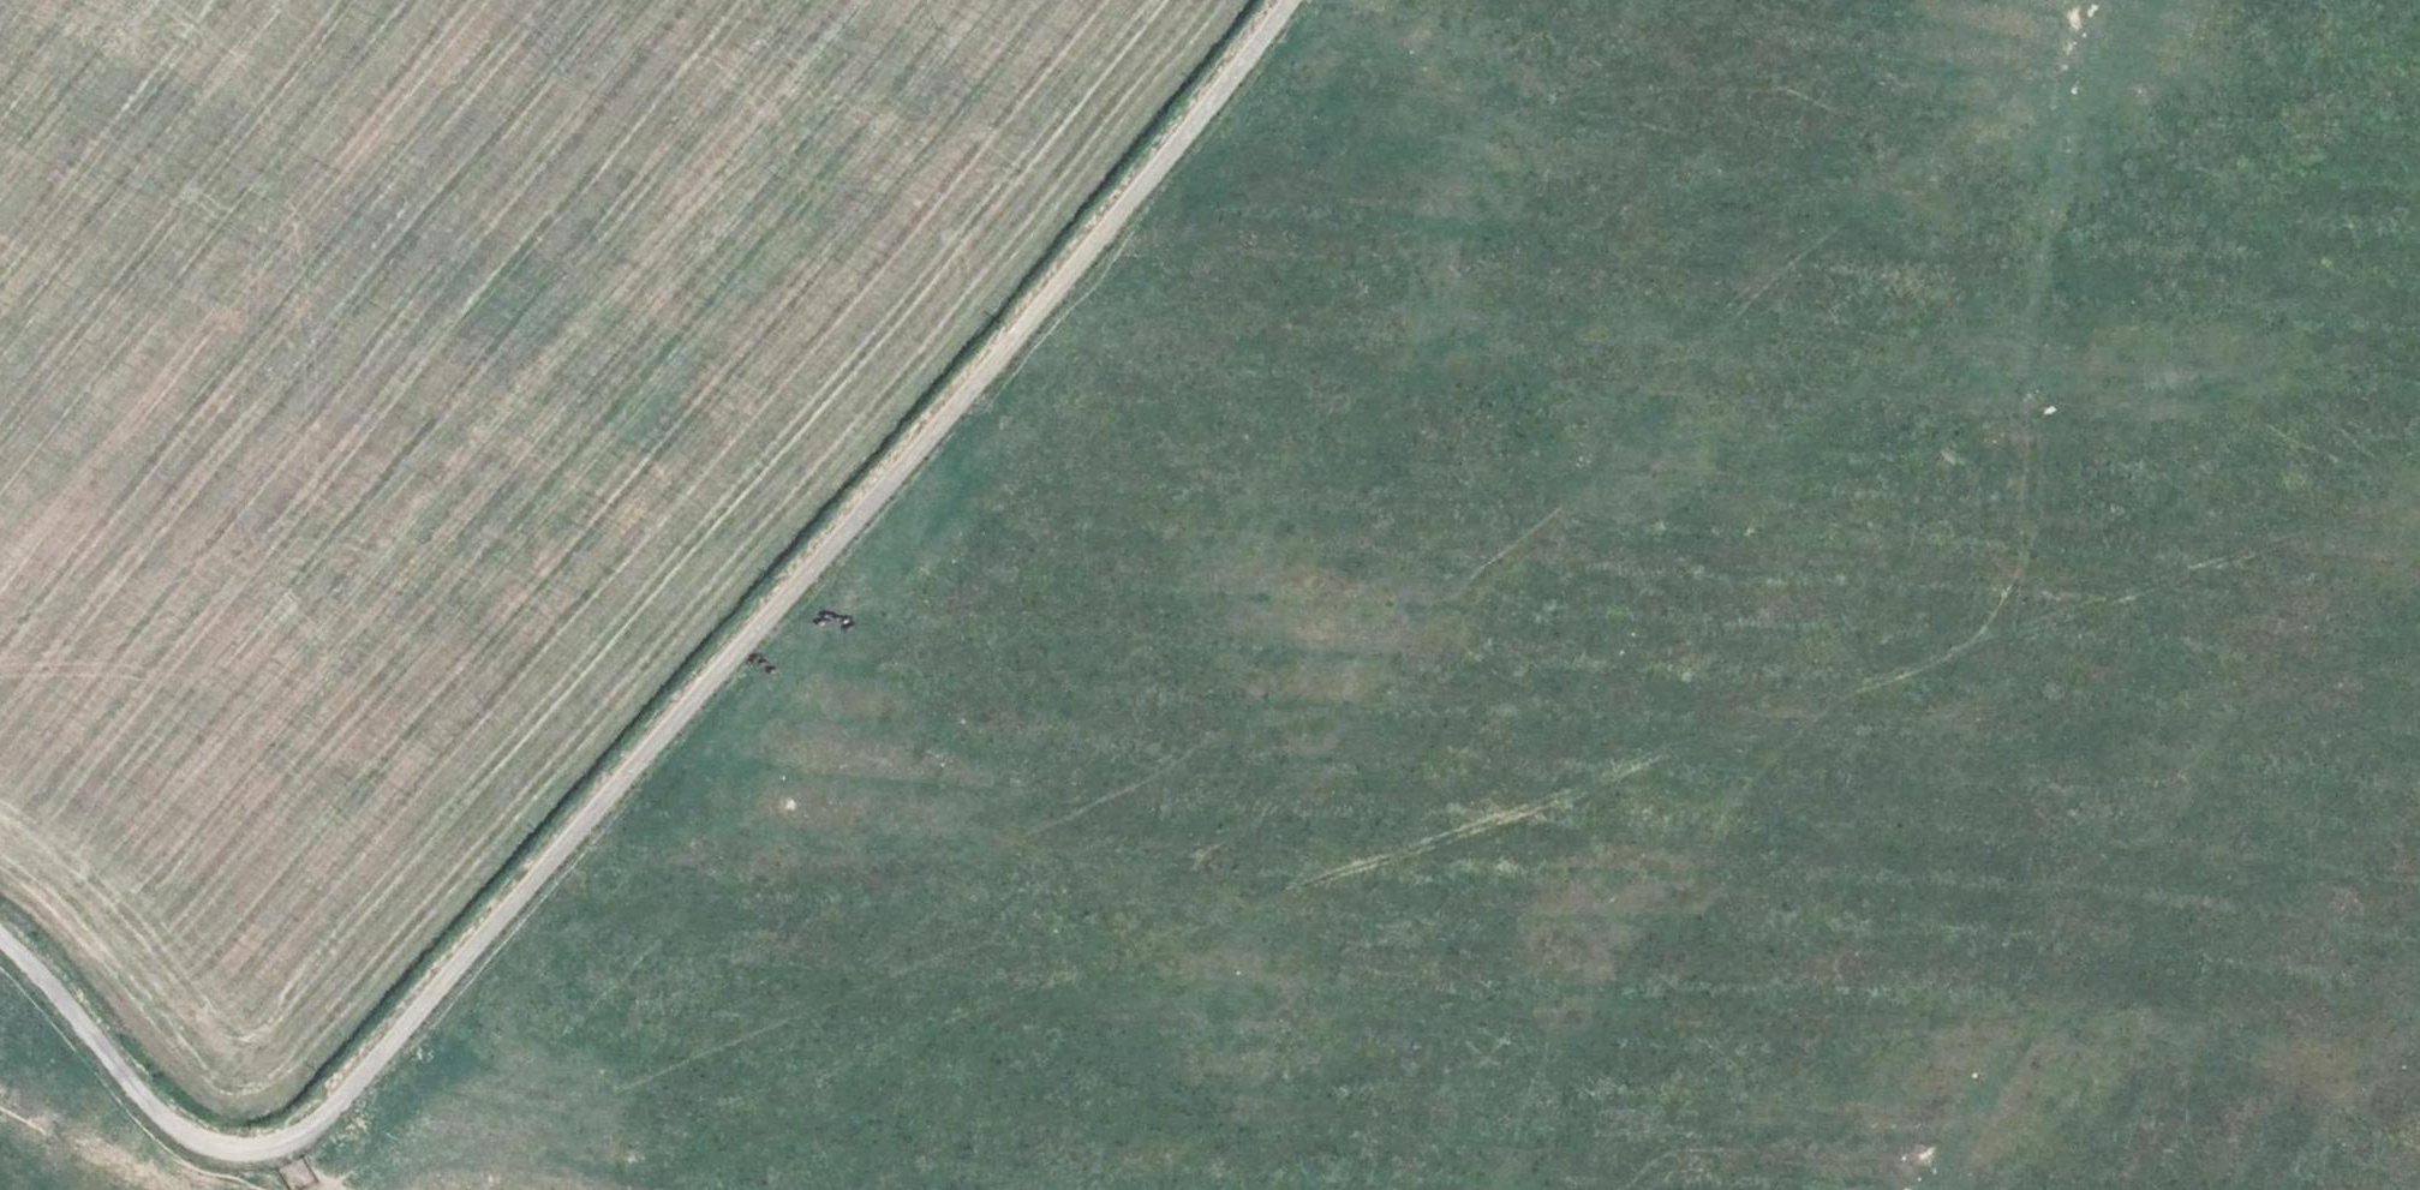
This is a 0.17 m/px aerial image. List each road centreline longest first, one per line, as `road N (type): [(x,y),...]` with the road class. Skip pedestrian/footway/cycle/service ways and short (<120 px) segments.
road 1 (track): [(0,932),(188,1136),(236,1152),(264,1150),(322,1121),(1013,345),(1292,0)]

